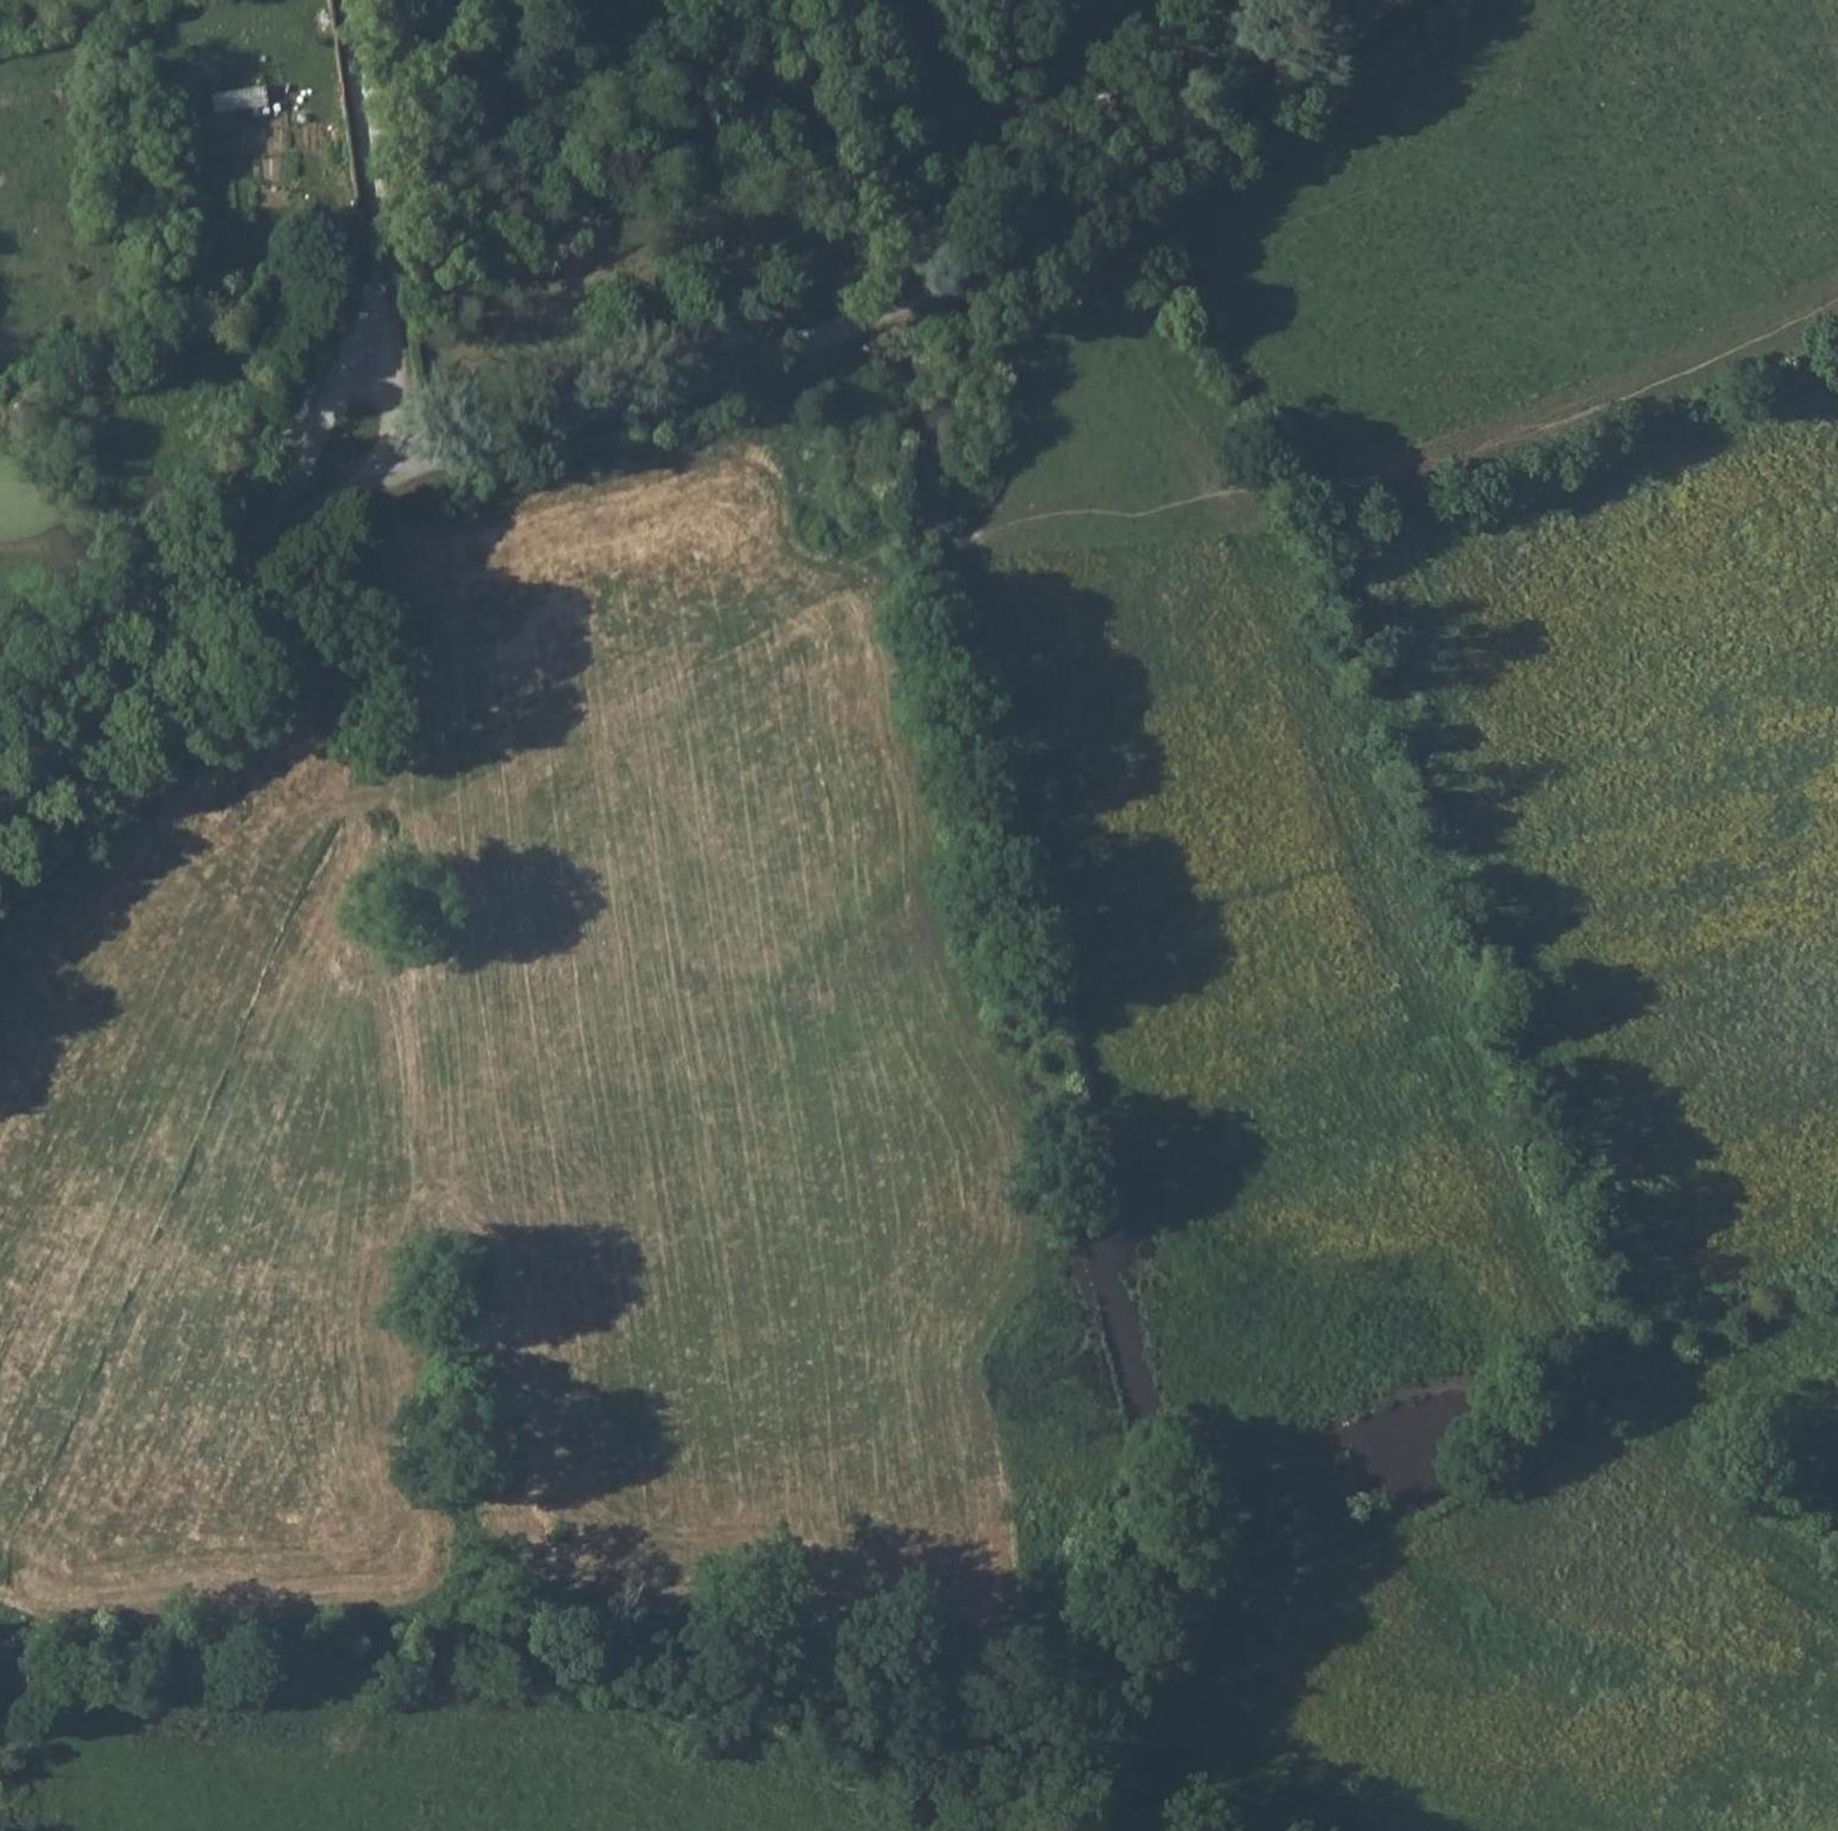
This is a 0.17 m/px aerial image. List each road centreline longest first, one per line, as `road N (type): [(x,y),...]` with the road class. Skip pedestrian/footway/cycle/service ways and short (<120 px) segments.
road 1 (unclassified): [(1373,0),(903,314),(393,456)]
road 2 (unclassified): [(242,551),(156,613),(0,784)]
road 3 (unclassified): [(376,252),(360,331),(242,551)]
road 4 (unclassified): [(376,252),(337,157),(322,44),(330,0)]
road 5 (unclassified): [(393,456),(411,355),(376,252)]
road 6 (unclassified): [(393,456),(319,491),(242,551)]

